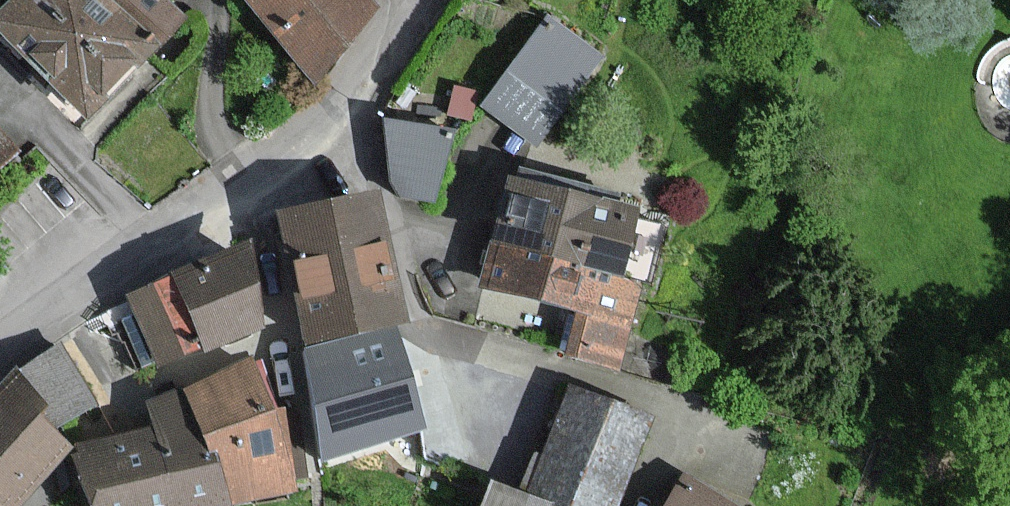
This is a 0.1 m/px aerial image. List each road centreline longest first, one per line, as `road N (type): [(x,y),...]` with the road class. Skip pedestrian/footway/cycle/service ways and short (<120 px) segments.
road 1 (residential): [(413,0),(374,67),(305,136),(0,349)]

